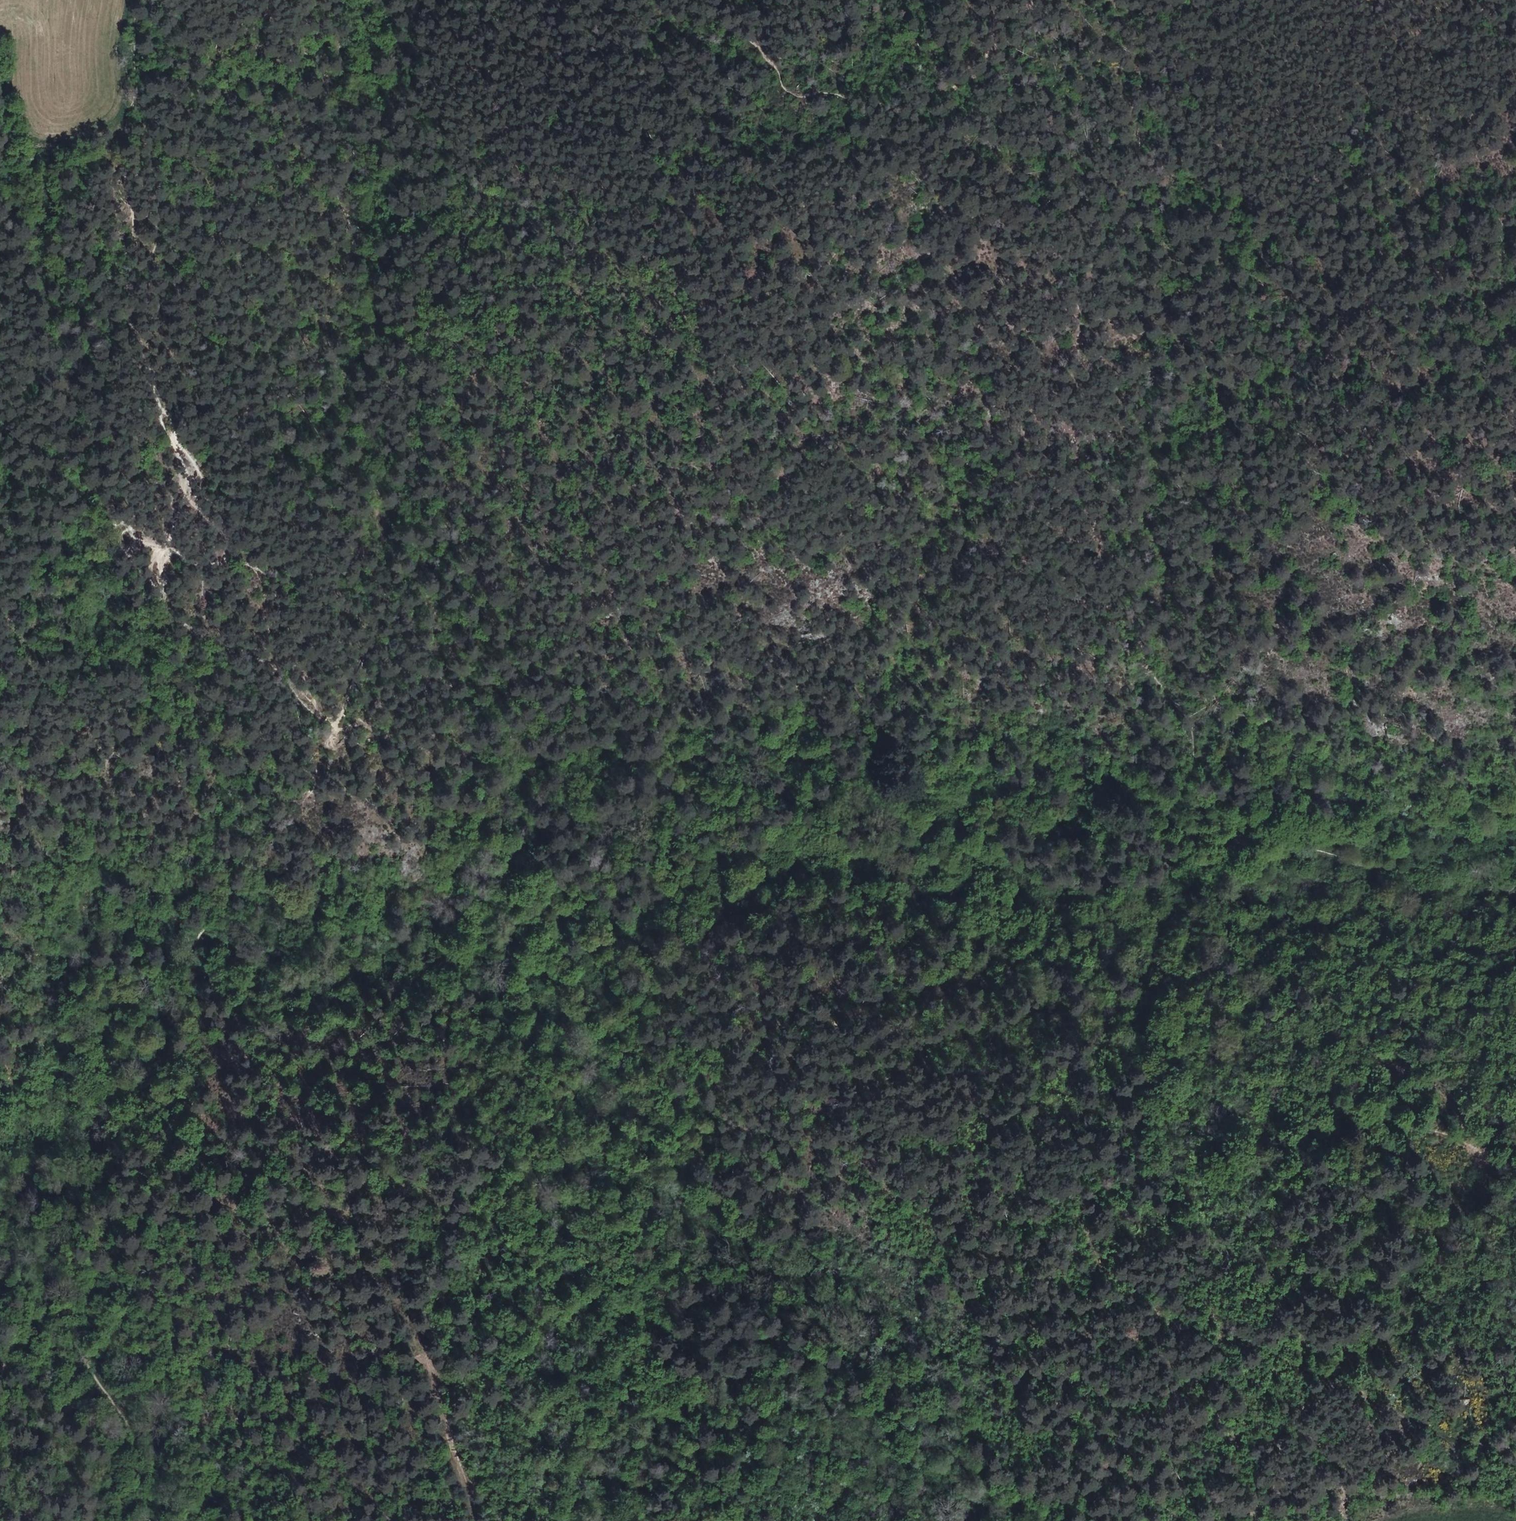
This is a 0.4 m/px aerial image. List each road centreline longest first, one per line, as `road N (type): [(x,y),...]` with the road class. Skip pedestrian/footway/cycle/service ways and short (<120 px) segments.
road 1 (track): [(1515,1467),(1112,1288),(1077,1217),(1368,1111),(1515,1147)]
road 2 (track): [(406,1390),(428,1369),(473,1520)]

